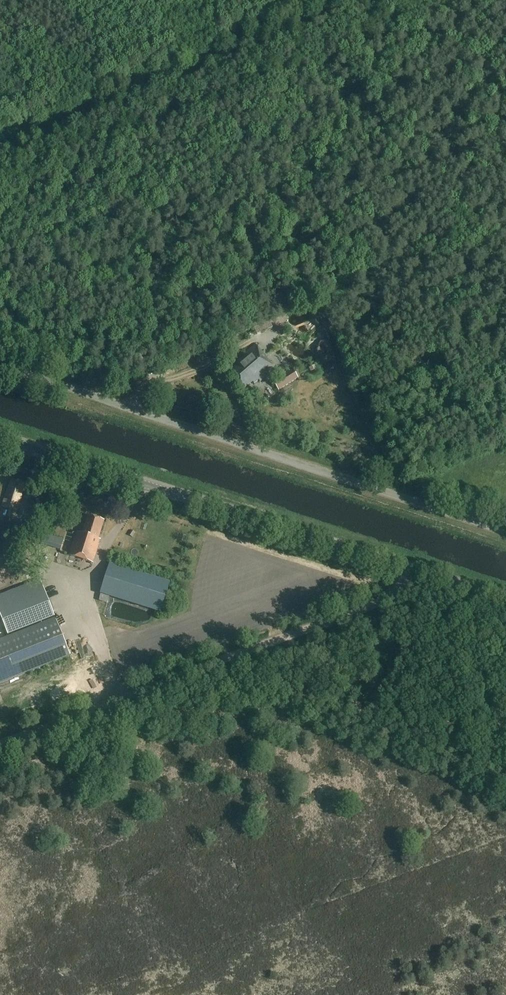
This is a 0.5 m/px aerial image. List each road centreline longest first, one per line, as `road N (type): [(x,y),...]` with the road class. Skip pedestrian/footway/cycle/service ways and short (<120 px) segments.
road 1 (tertiary): [(505,600),(0,436)]
road 2 (unclassified): [(505,531),(0,367)]
road 3 (track): [(0,744),(376,604),(401,590),(410,569)]

